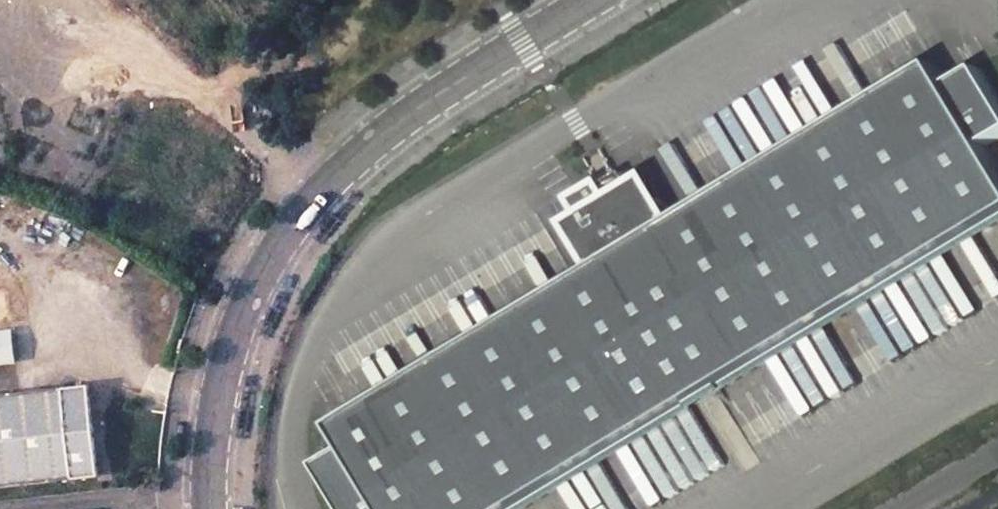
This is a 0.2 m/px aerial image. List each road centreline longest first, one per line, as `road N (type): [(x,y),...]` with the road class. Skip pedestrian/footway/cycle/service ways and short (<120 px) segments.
road 1 (unclassified): [(569,0),(435,82),(352,150),(281,222),(225,337),(207,408),(201,508)]

